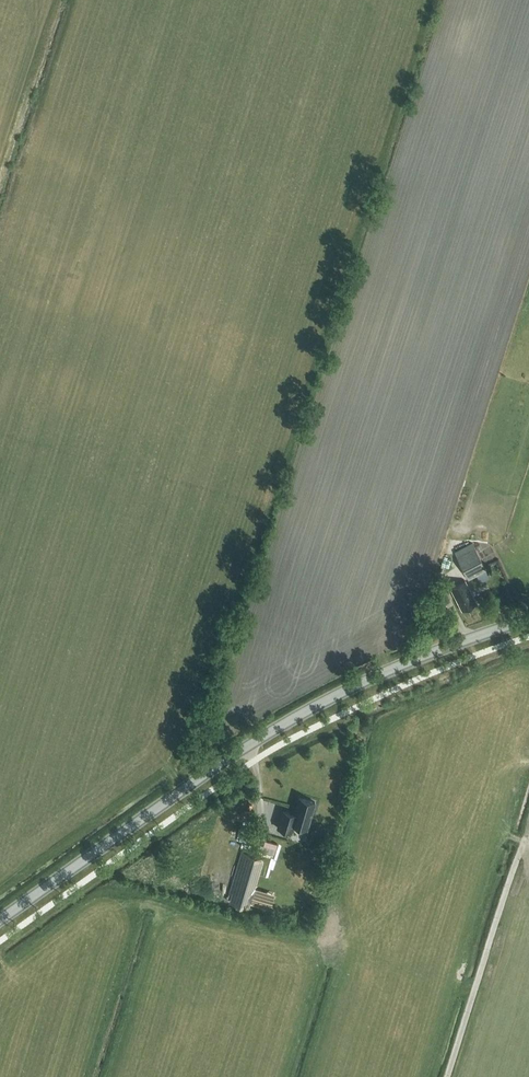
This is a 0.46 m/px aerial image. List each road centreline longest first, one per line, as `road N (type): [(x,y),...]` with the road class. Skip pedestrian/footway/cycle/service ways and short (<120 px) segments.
road 1 (secondary): [(0,920),(279,730),(427,654),(528,618)]
road 2 (track): [(447,1076),(528,831)]

